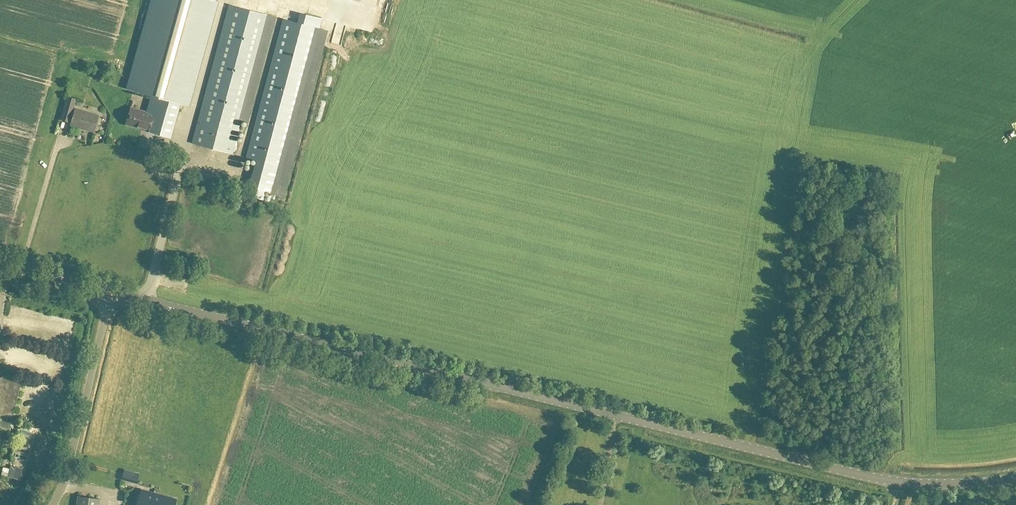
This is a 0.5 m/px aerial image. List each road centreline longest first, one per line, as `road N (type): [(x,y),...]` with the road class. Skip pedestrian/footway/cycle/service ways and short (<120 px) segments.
road 1 (tertiary): [(1015,476),(960,486),(867,476),(144,302)]
road 2 (unclassified): [(144,302),(223,0)]
road 3 (unclassified): [(51,504),(69,468),(111,293)]

